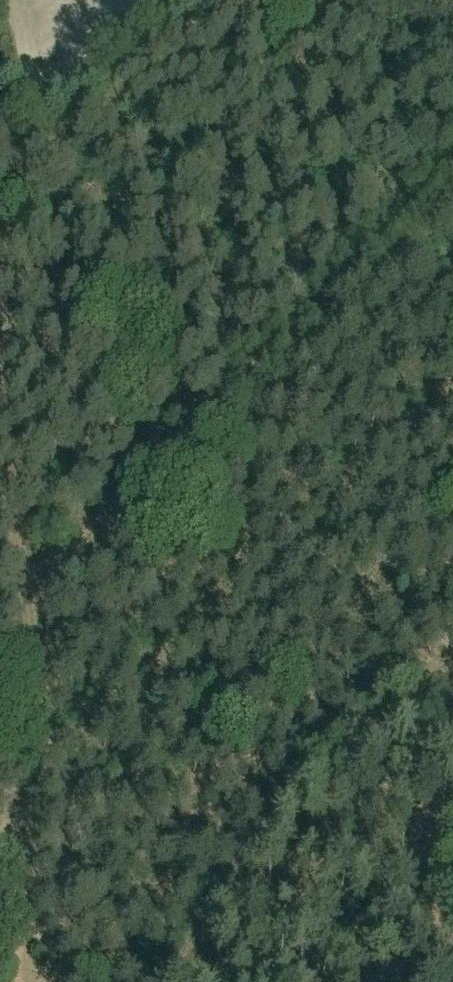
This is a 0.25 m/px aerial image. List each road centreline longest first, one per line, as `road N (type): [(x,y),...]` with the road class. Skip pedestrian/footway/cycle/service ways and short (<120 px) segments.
road 1 (track): [(23,842),(35,716),(8,377),(8,134),(0,100)]
road 2 (track): [(28,574),(100,518),(452,176)]

